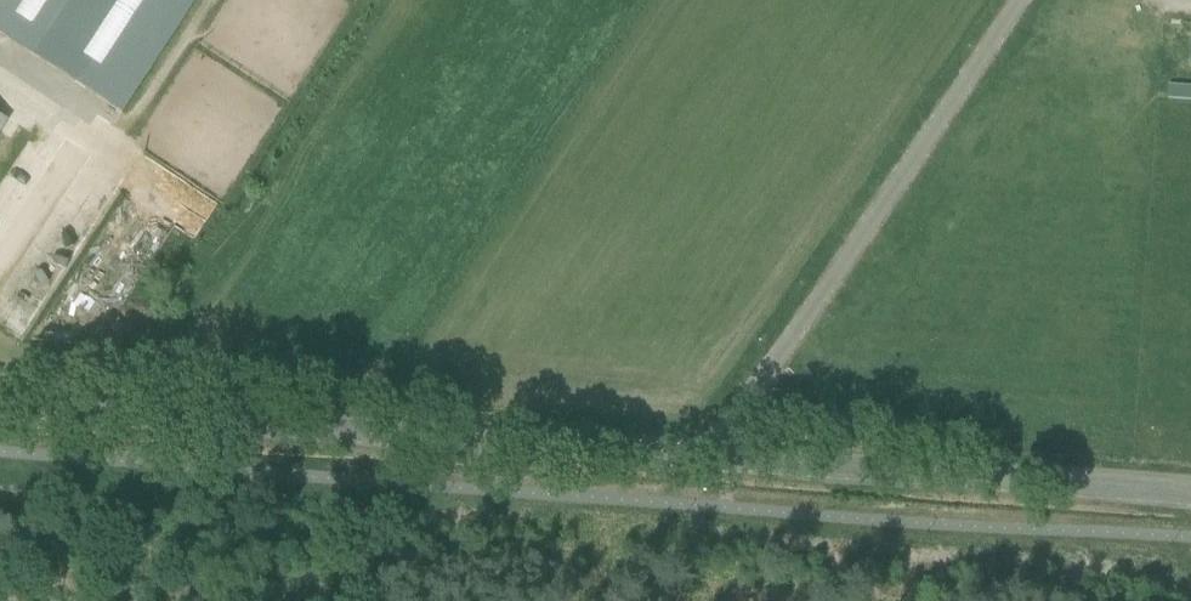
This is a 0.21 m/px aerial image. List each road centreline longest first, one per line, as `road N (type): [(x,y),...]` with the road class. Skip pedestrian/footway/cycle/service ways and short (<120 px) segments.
road 1 (tertiary): [(730,463),(0,403)]
road 2 (unclassified): [(730,463),(733,415),(1011,0)]
road 3 (tertiary): [(1190,491),(730,463)]

